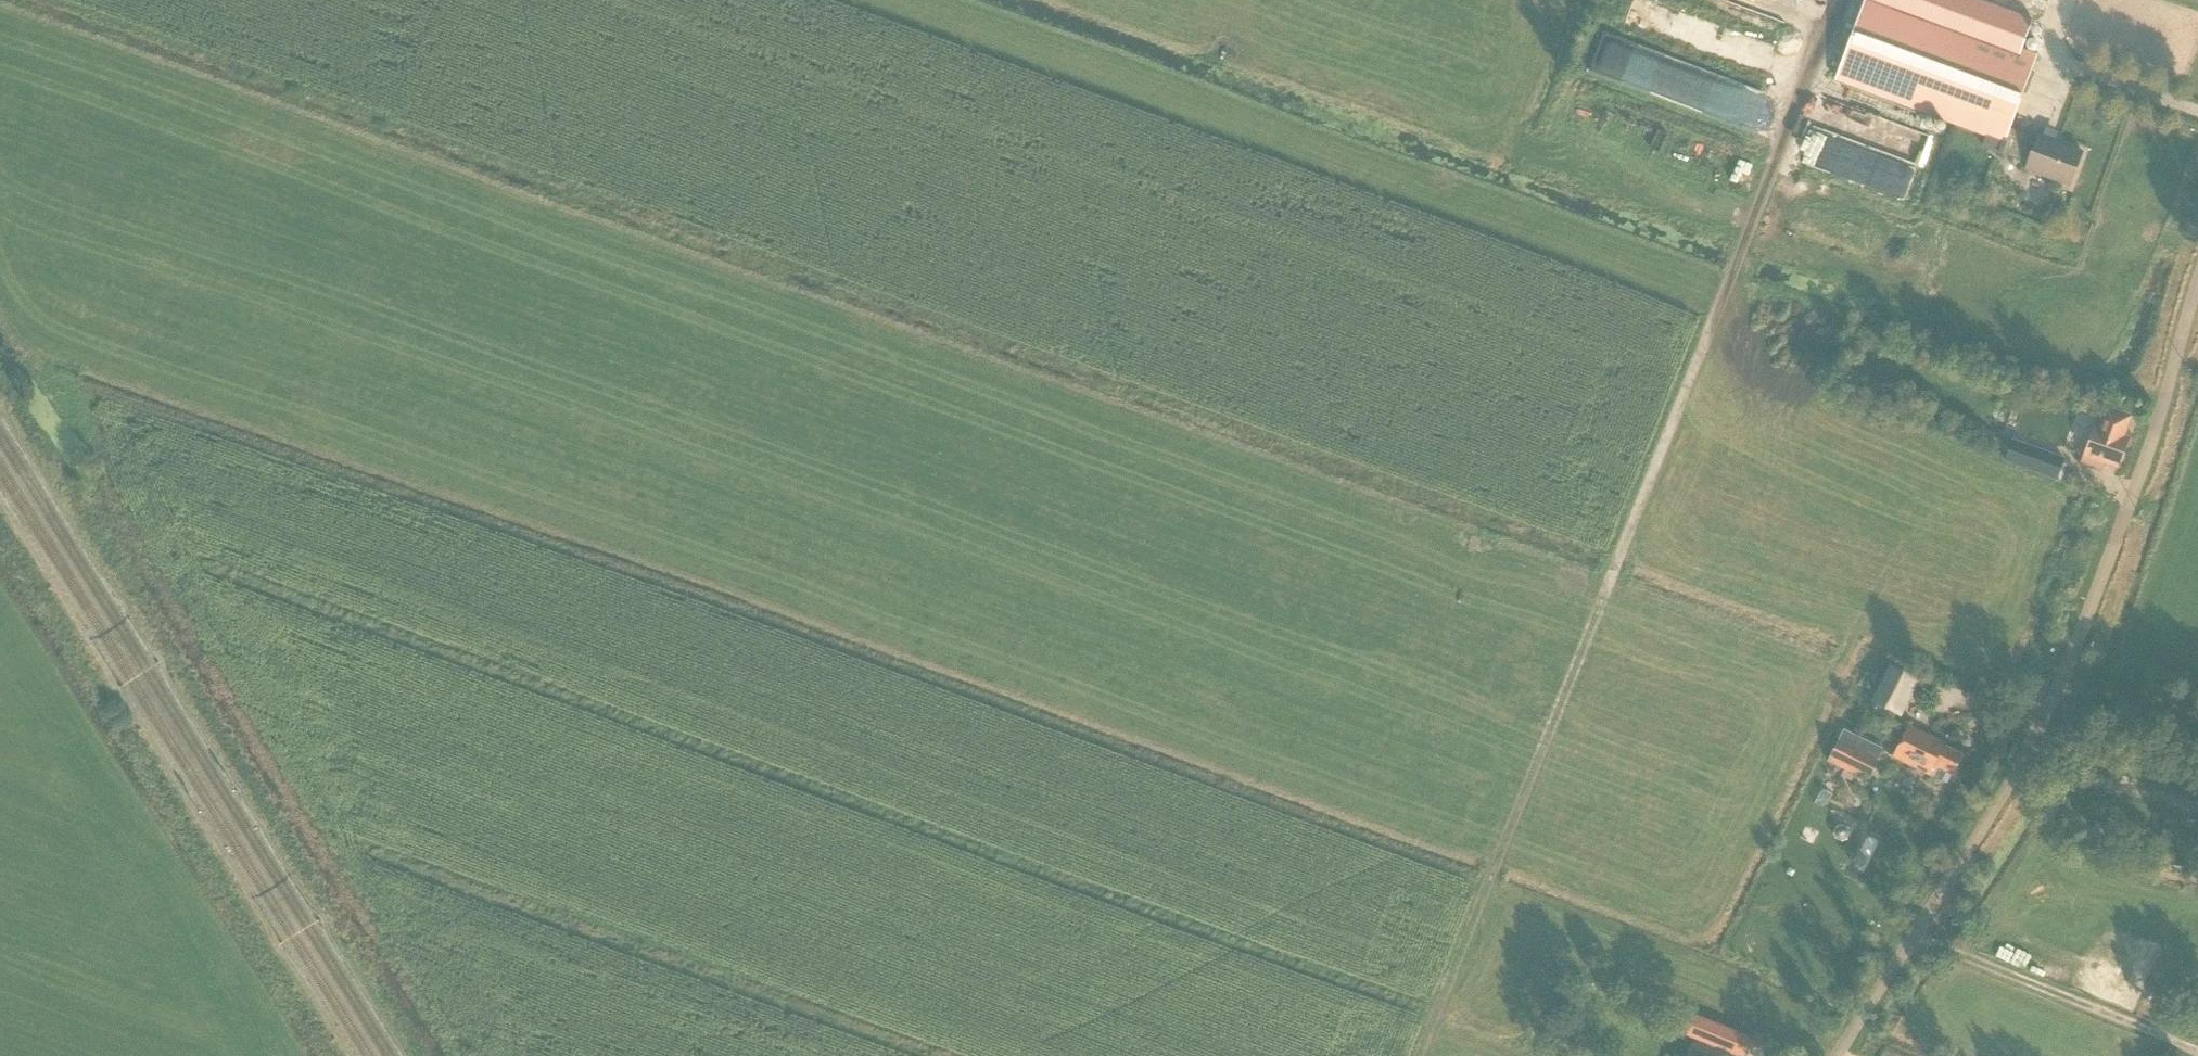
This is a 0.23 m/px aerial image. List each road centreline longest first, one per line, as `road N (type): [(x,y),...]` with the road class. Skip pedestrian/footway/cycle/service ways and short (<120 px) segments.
road 1 (unclassified): [(1835,1055),(2030,754),(2110,557),(2197,285)]

